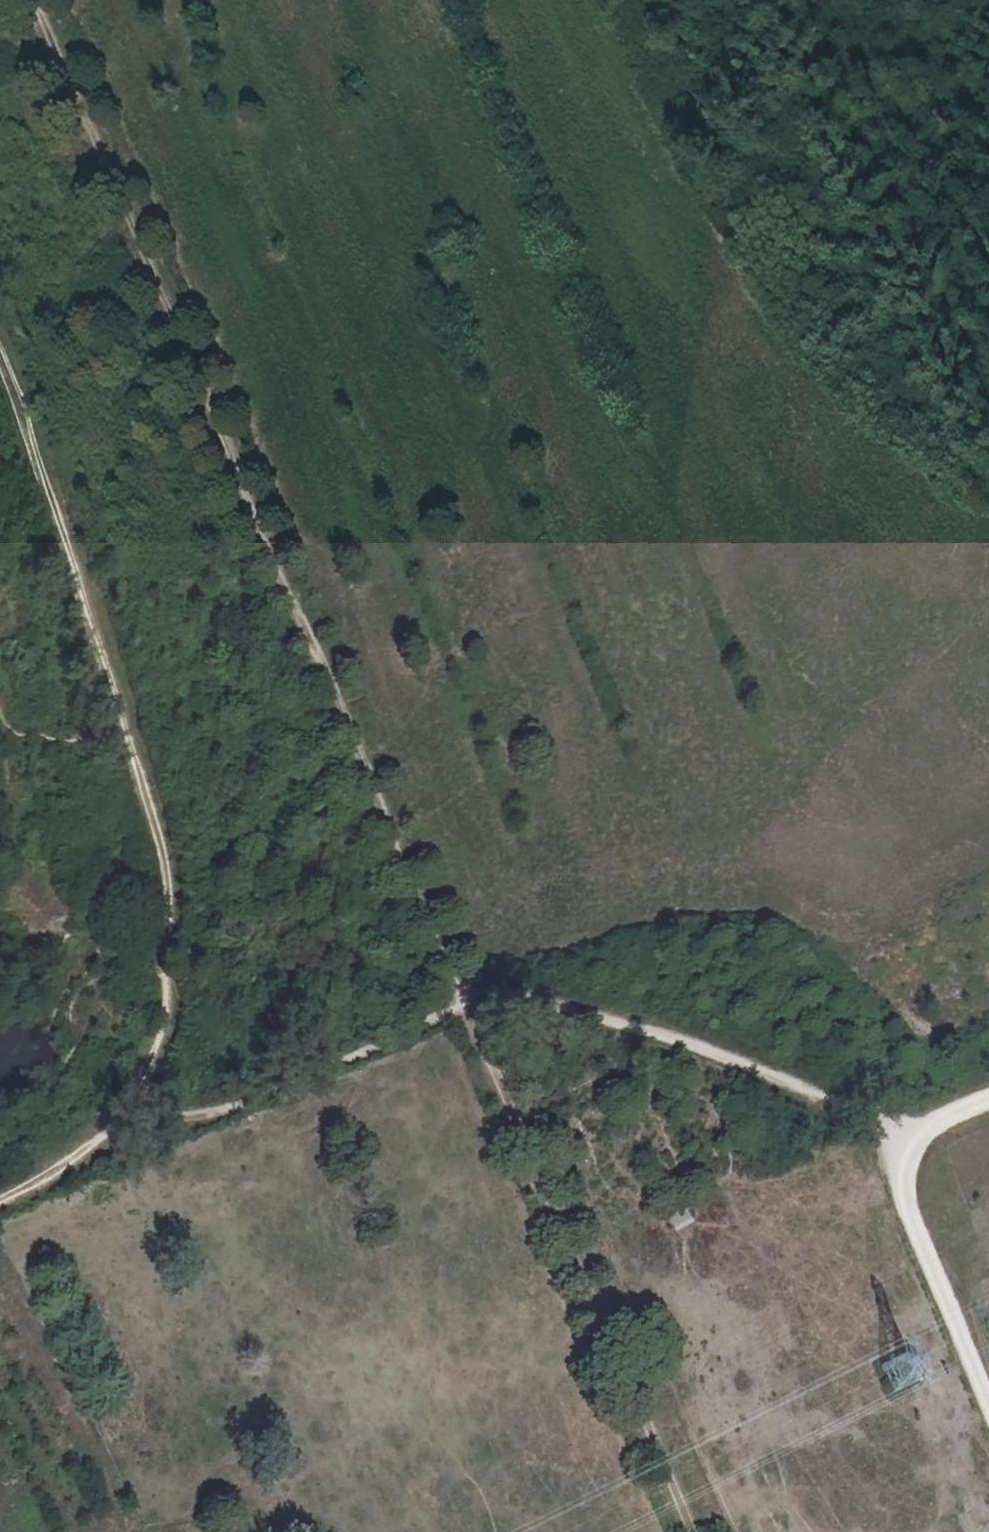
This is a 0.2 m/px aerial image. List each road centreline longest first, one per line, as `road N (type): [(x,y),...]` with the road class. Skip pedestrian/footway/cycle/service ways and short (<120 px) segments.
road 1 (track): [(694,1531),(464,1007)]
road 2 (track): [(464,1007),(501,999),(547,1004),(704,1051),(868,1111),(911,1138)]
road 3 (track): [(988,1415),(901,1194),(899,1161),(911,1138)]

